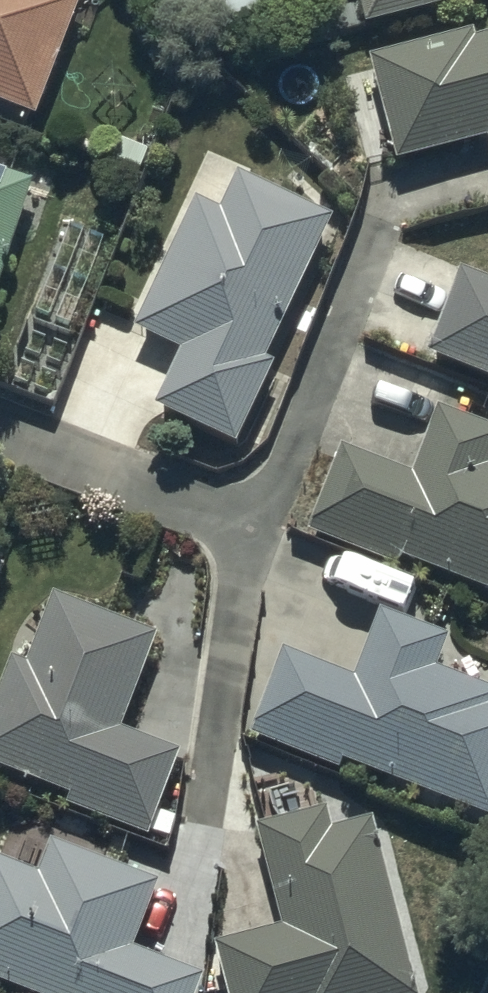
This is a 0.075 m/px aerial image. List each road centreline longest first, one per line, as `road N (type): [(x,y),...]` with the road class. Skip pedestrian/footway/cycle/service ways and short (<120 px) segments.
road 1 (residential): [(376,225),(254,530)]
road 2 (residential): [(254,530),(221,675),(201,826)]
road 3 (residential): [(0,431),(254,530)]

